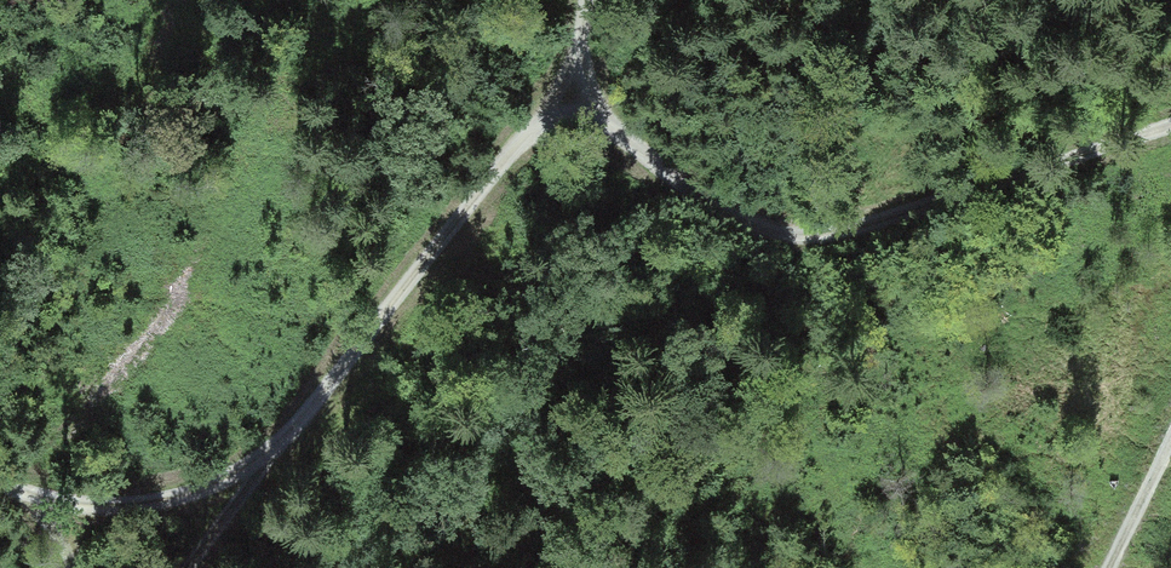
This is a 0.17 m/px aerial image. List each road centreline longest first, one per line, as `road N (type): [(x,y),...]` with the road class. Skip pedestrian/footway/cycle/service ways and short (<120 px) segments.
road 1 (track): [(54,513),(167,505),(253,474),(575,91)]
road 2 (track): [(575,91),(708,205),(780,235),(855,228),(1170,126)]
road 3 (track): [(1170,435),(1107,567)]

